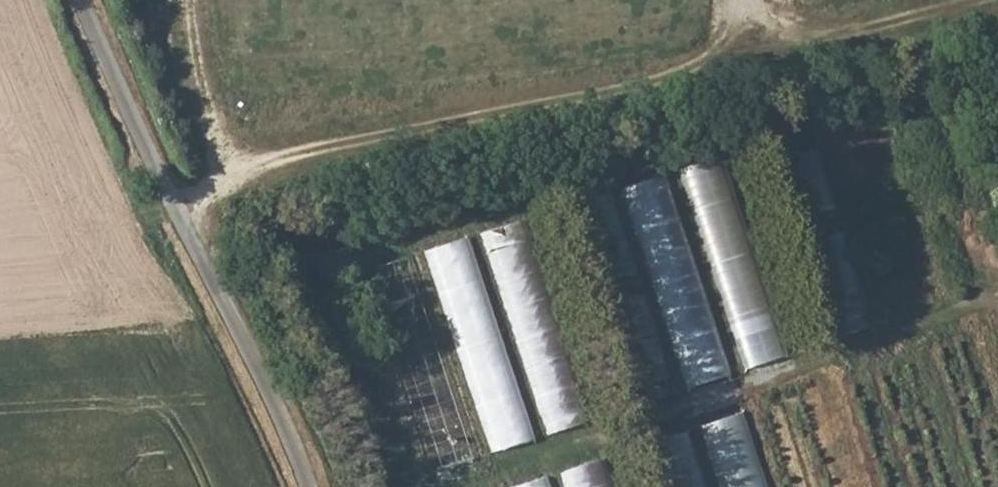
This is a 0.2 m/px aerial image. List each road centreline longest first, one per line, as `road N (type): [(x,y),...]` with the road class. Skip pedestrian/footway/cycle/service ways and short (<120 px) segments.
road 1 (unclassified): [(310,486),(264,357),(119,97),(80,0)]
road 2 (track): [(145,0),(218,194),(196,234)]

